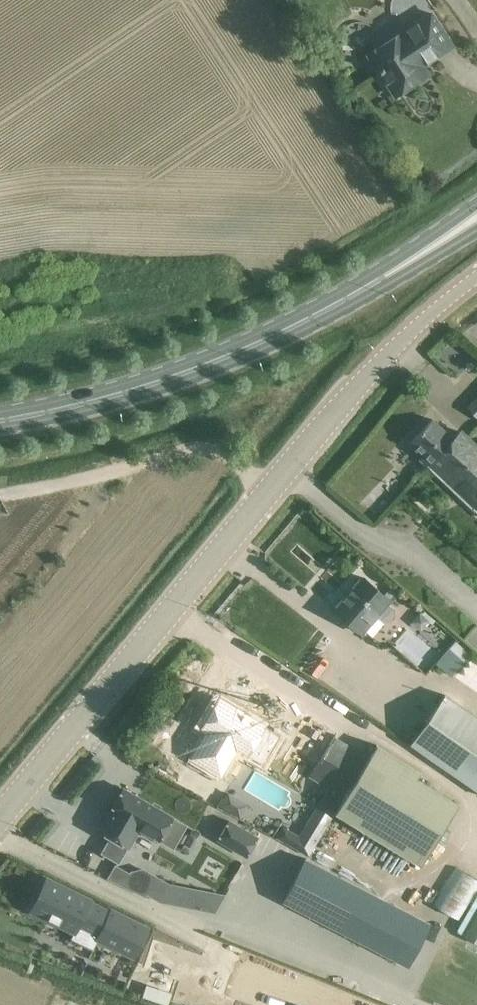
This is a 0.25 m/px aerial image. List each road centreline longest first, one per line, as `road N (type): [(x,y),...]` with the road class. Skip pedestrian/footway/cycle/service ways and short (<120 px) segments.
road 1 (unclassified): [(0,818),(386,360),(476,279)]
road 2 (secondary): [(434,246),(238,352),(124,393),(0,421)]

